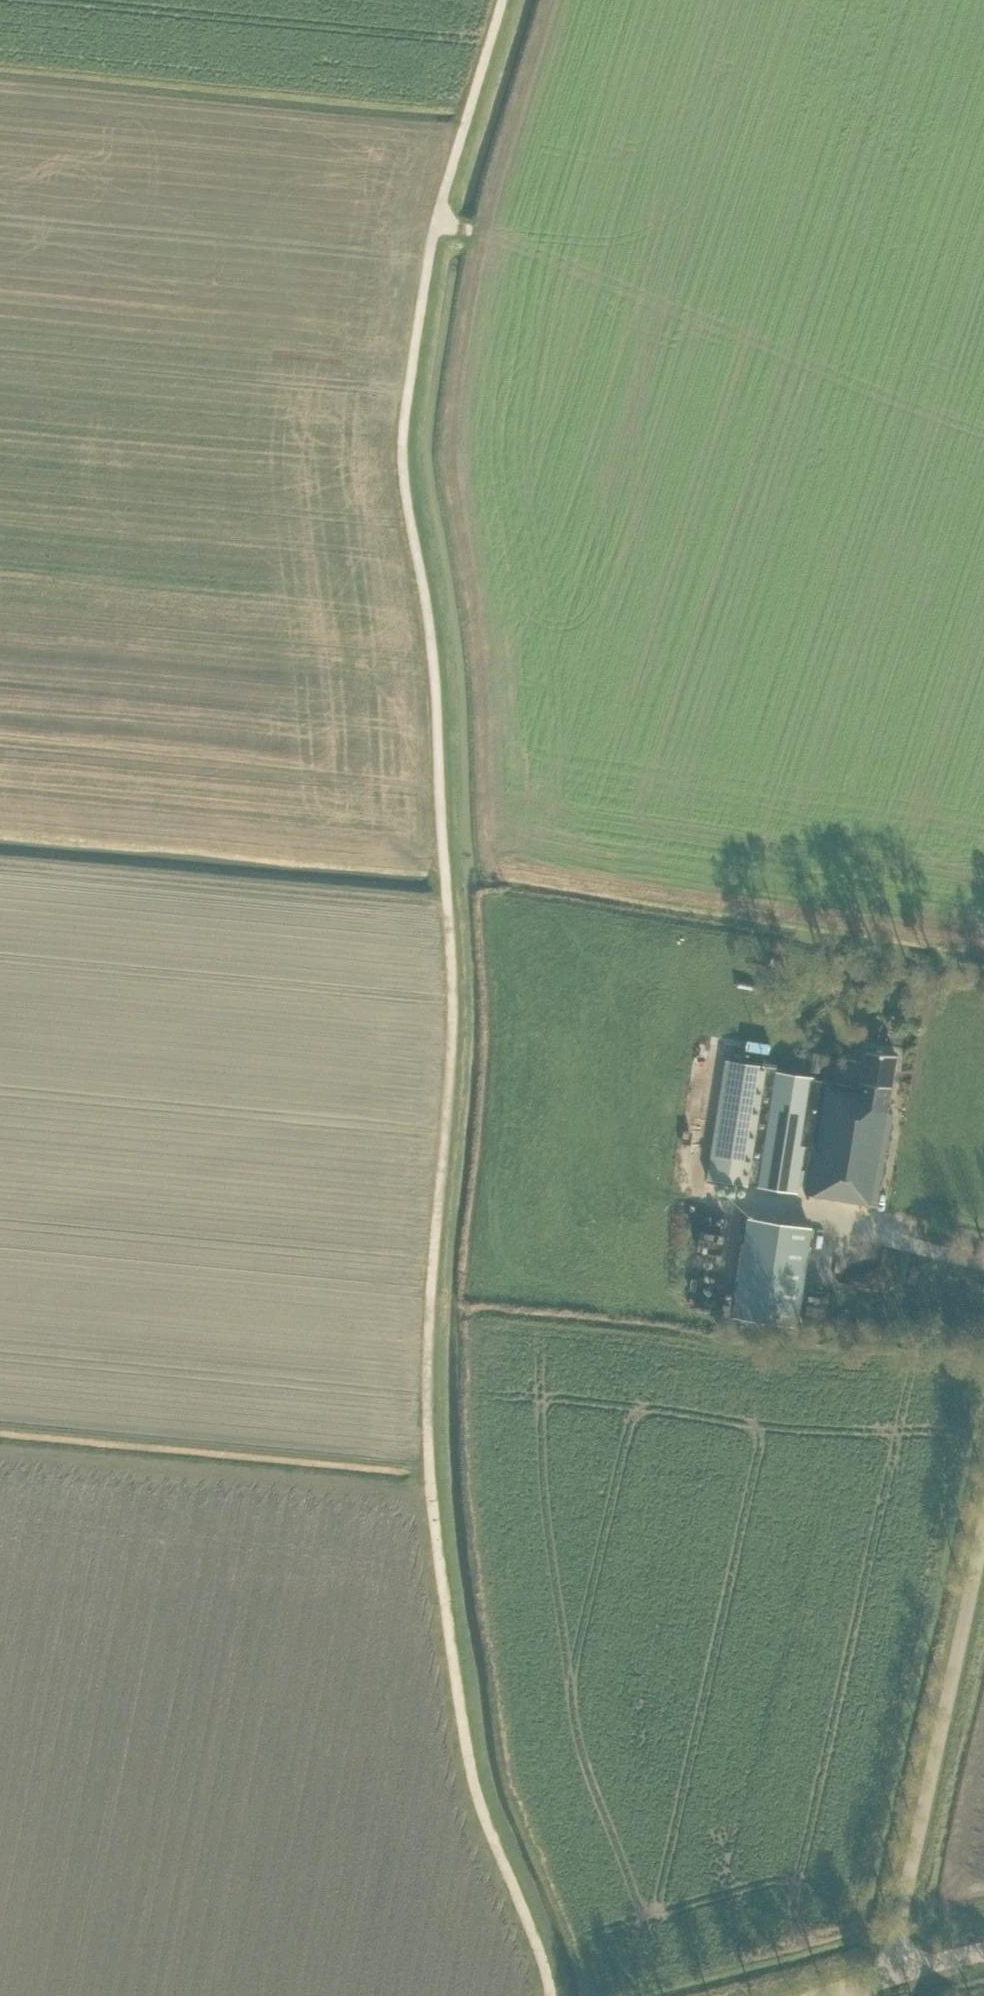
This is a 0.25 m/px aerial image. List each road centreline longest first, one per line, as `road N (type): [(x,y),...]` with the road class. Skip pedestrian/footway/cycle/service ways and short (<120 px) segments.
road 1 (track): [(550,1995),(465,1747),(434,1514),(452,1102),(443,776),(405,478),(417,353),(507,0)]
road 2 (unclassified): [(896,1972),(983,1541)]

